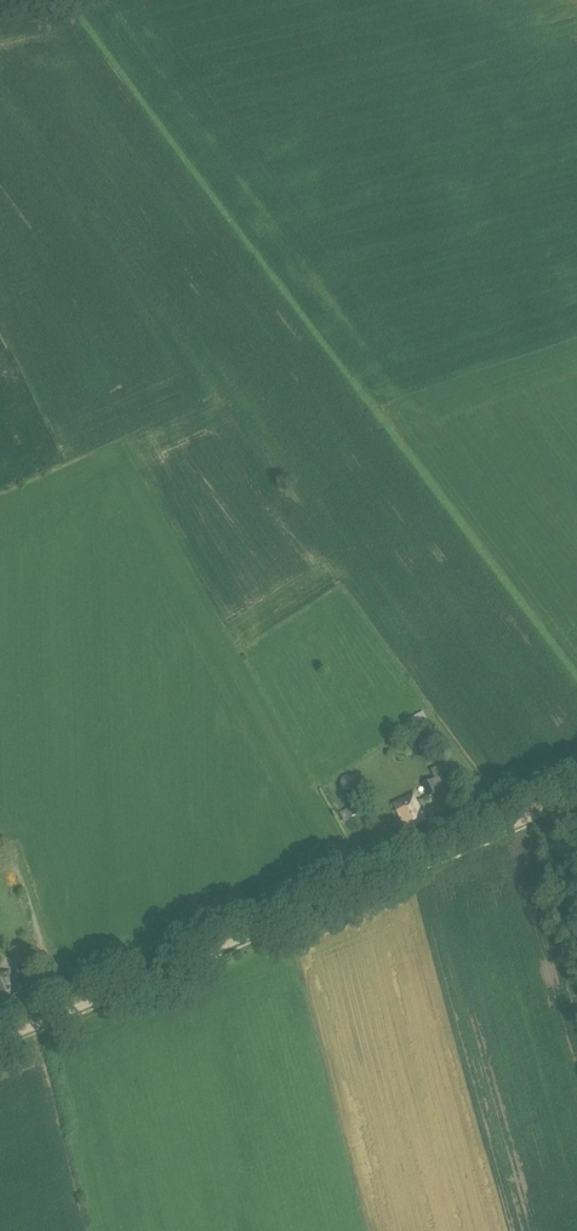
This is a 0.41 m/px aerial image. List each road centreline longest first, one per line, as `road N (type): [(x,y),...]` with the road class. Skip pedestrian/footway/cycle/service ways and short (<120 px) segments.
road 1 (track): [(0,1043),(576,798)]

